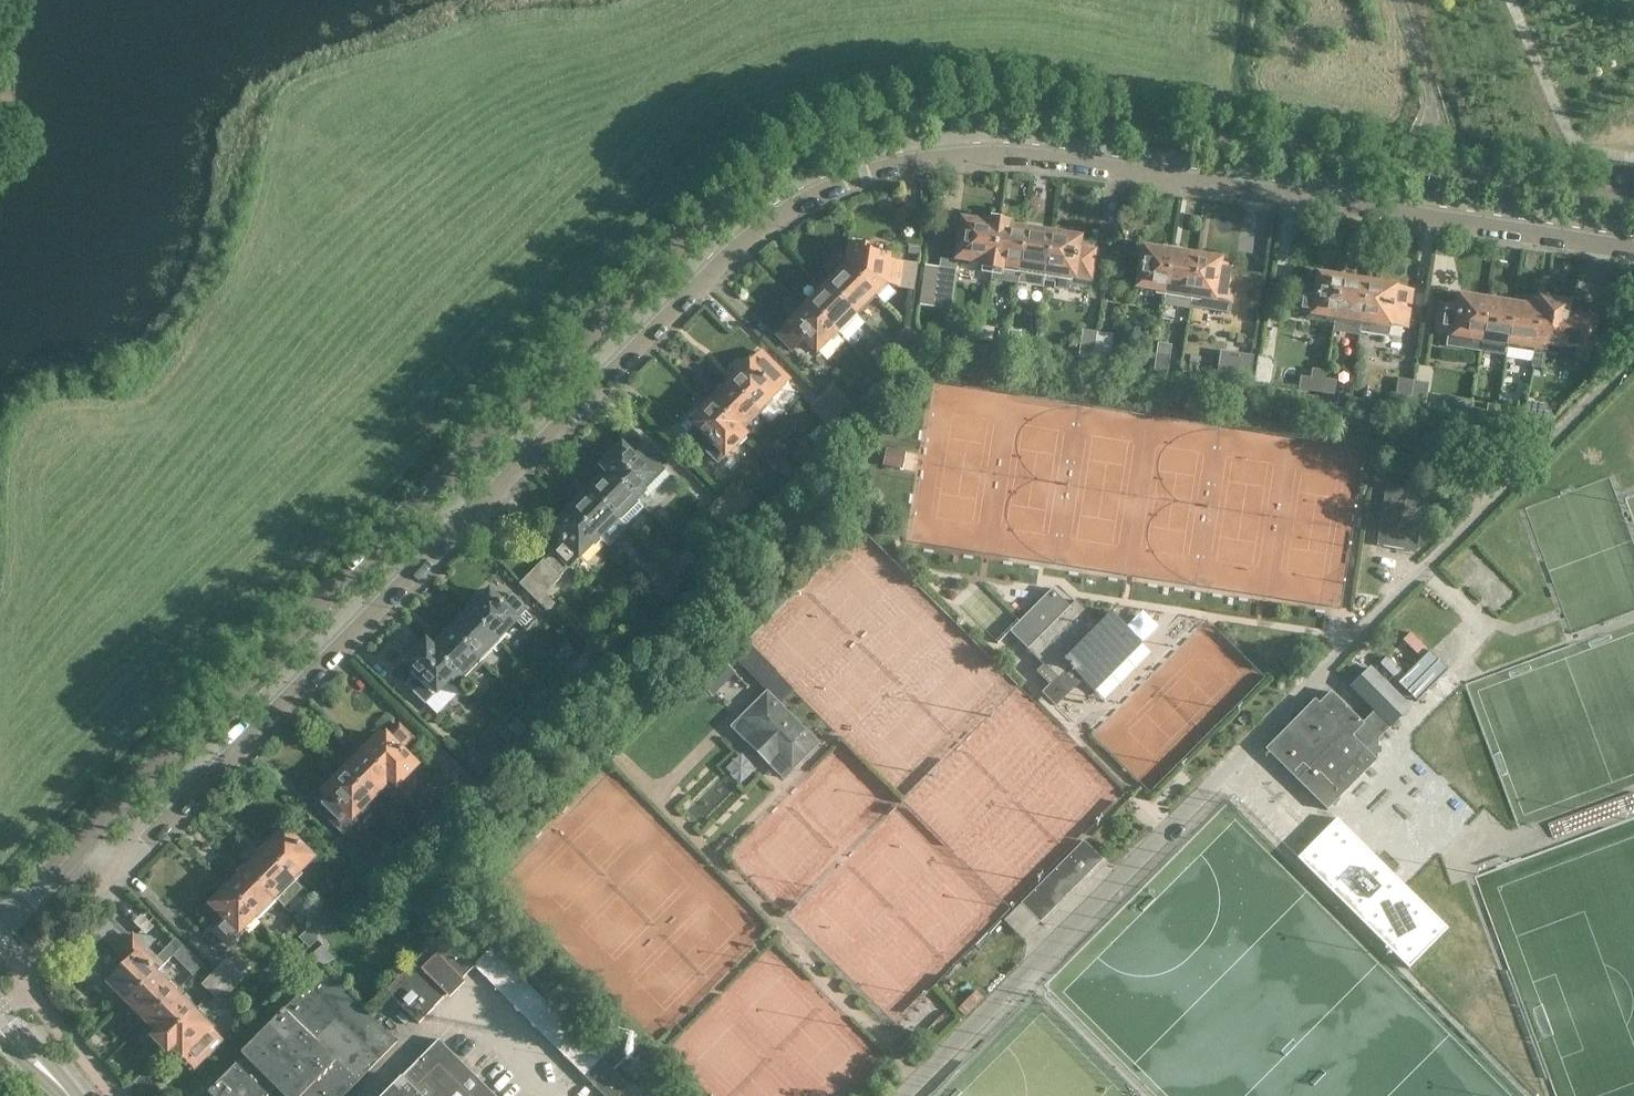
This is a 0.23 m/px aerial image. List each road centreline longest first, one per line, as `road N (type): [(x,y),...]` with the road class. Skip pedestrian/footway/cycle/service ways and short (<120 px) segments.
road 1 (tertiary): [(84,840),(605,303),(808,131),(857,111),(990,107),(1633,200)]
road 2 (residential): [(84,840),(113,868),(126,865),(728,262),(794,210),(878,170),(952,155),(1041,158),(1633,249)]

